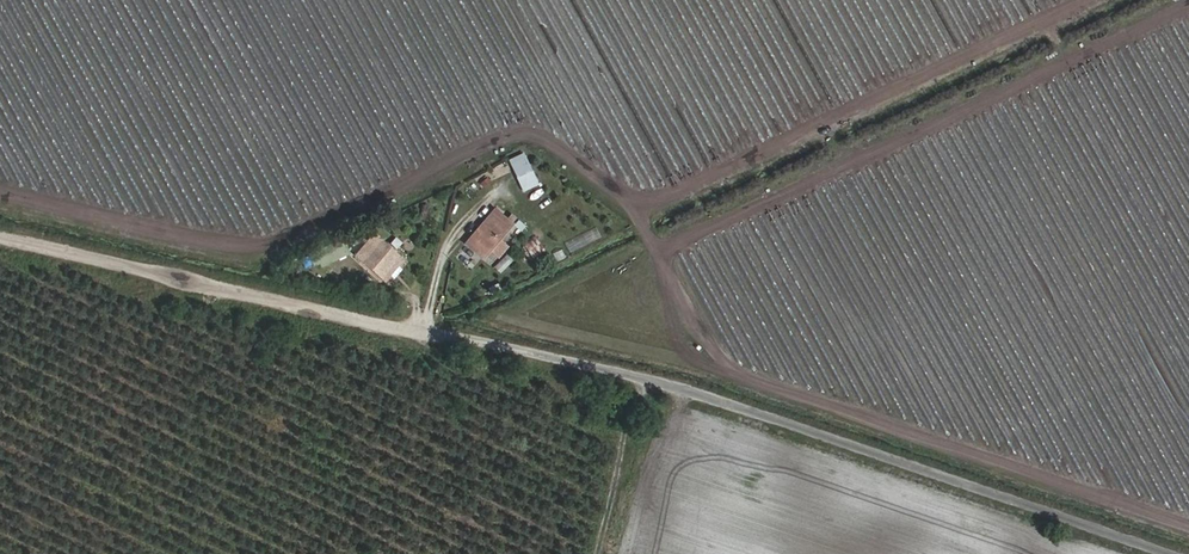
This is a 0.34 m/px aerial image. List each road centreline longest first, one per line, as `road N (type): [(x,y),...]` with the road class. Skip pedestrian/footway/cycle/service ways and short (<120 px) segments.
road 1 (unclassified): [(1176,553),(687,389),(486,343)]
road 2 (track): [(486,343),(0,232)]
road 3 (track): [(600,553),(635,377)]

